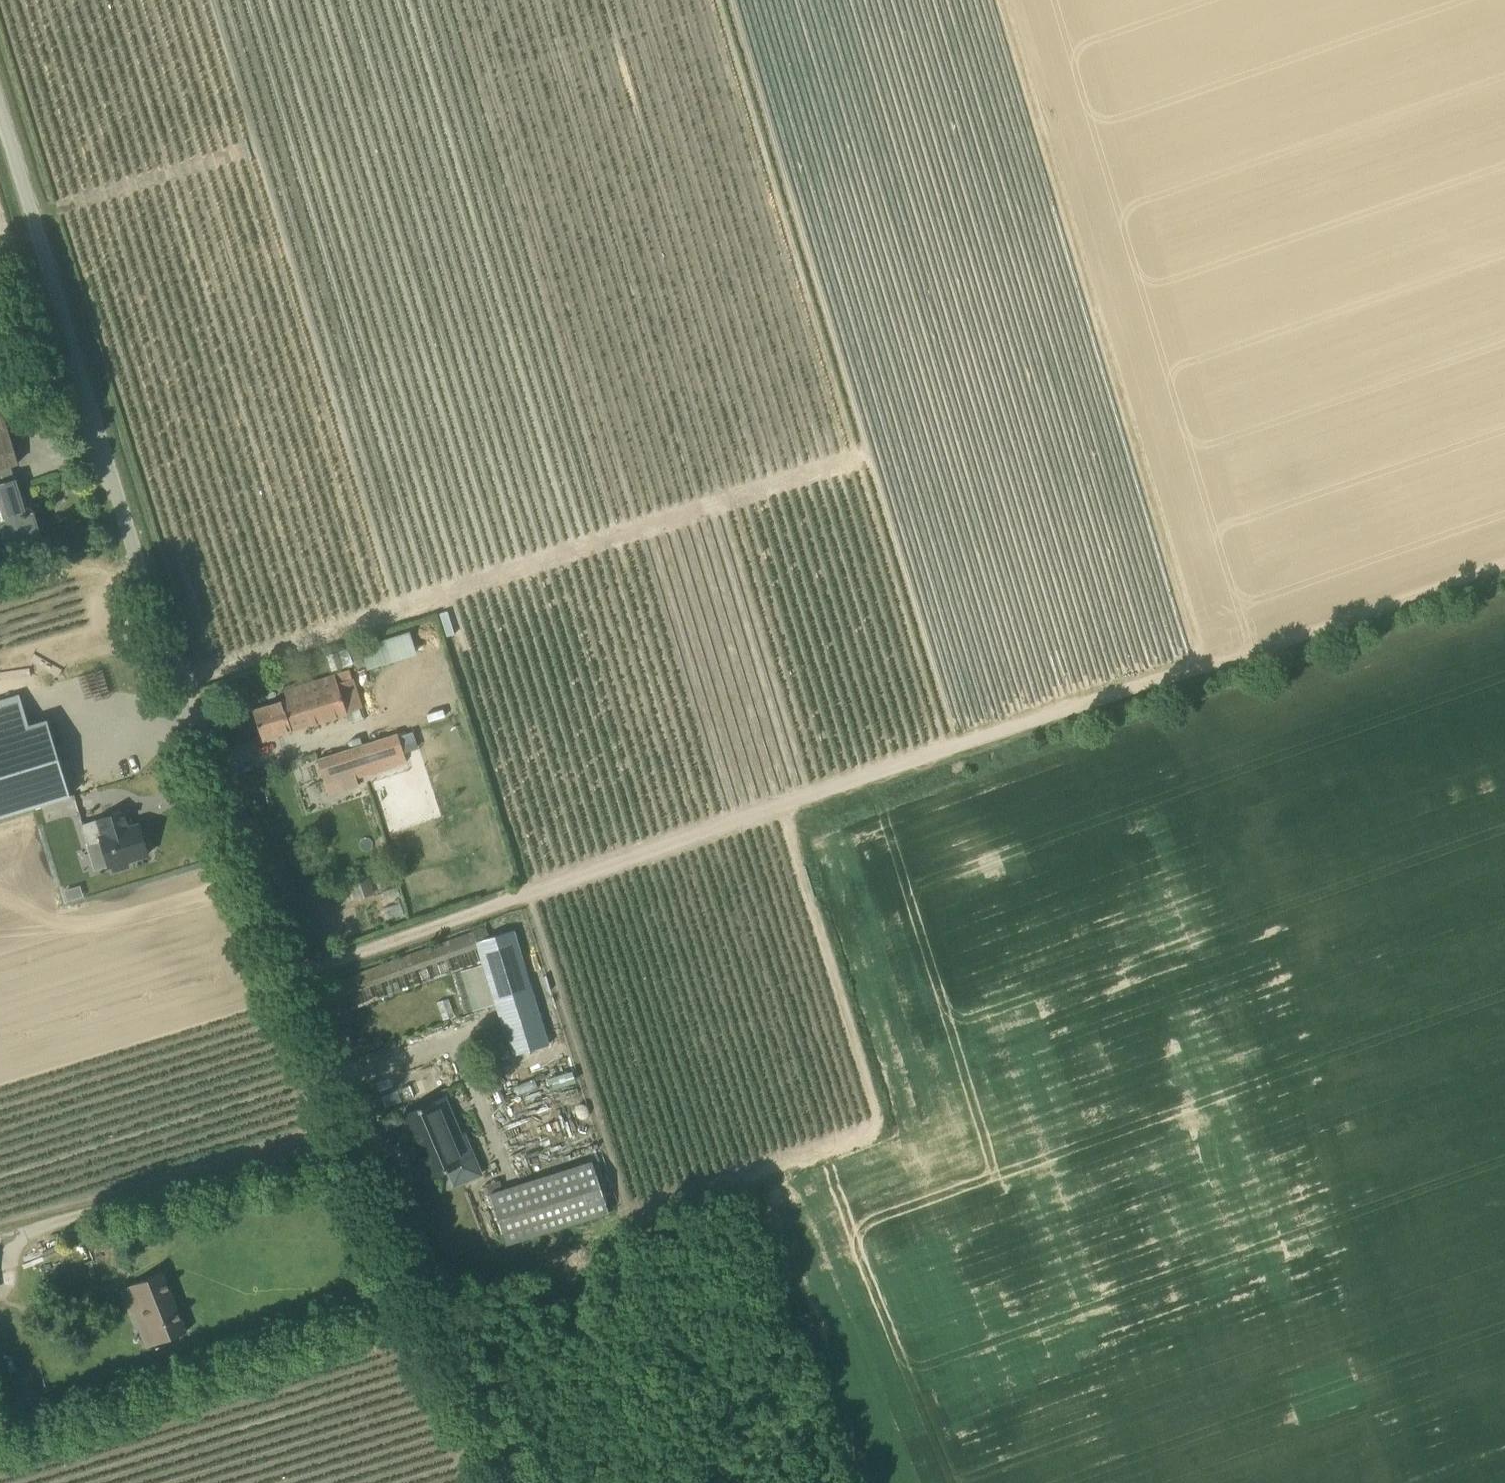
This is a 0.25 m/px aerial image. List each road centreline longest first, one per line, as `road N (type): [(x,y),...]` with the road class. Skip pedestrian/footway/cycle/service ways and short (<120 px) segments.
road 1 (unclassified): [(502,1482),(178,690),(0,111)]
road 2 (track): [(1504,562),(292,975)]

